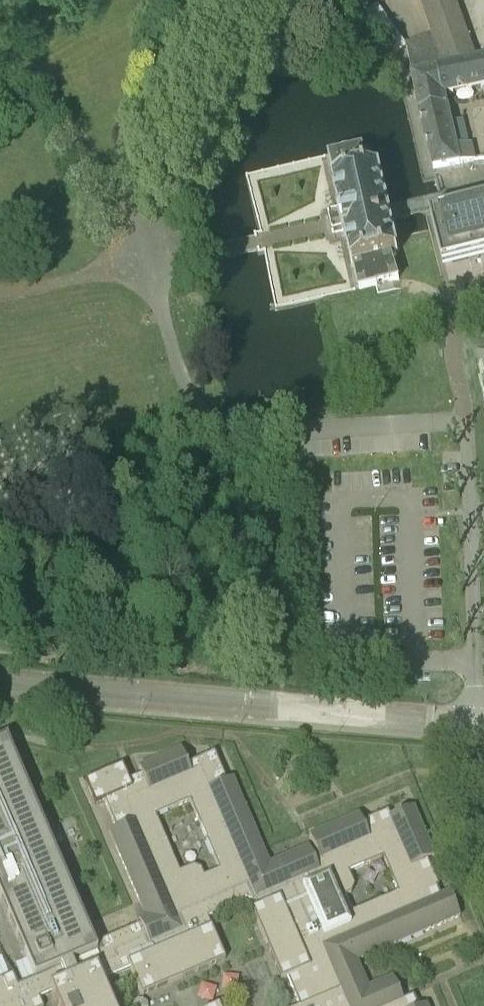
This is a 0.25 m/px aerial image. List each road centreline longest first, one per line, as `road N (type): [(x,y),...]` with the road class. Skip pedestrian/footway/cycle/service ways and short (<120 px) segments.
road 1 (unclassified): [(483,723),(0,684)]

